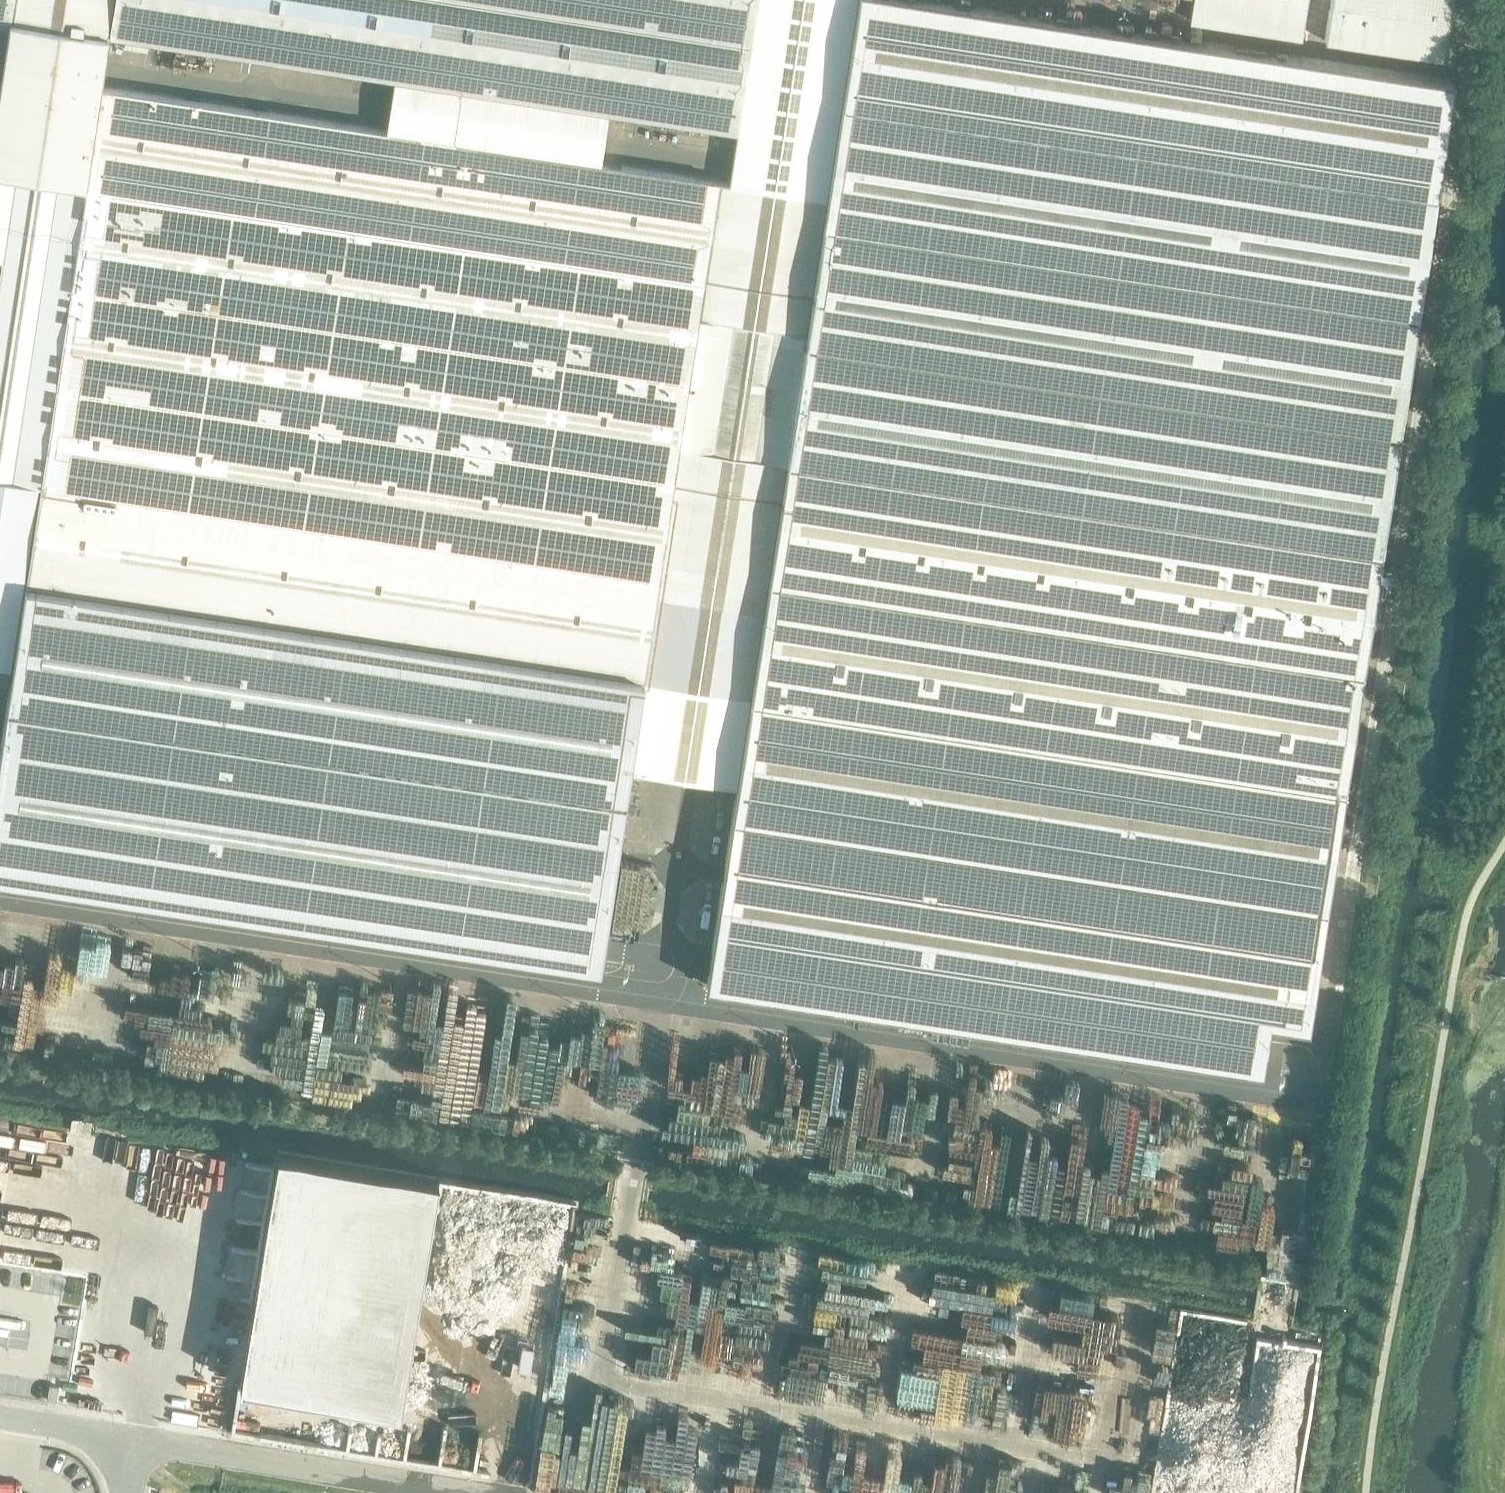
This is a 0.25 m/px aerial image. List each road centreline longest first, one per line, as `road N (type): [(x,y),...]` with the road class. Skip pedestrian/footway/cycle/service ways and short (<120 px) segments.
road 1 (unclassified): [(126,1492),(111,1458),(83,1434),(0,1418)]

